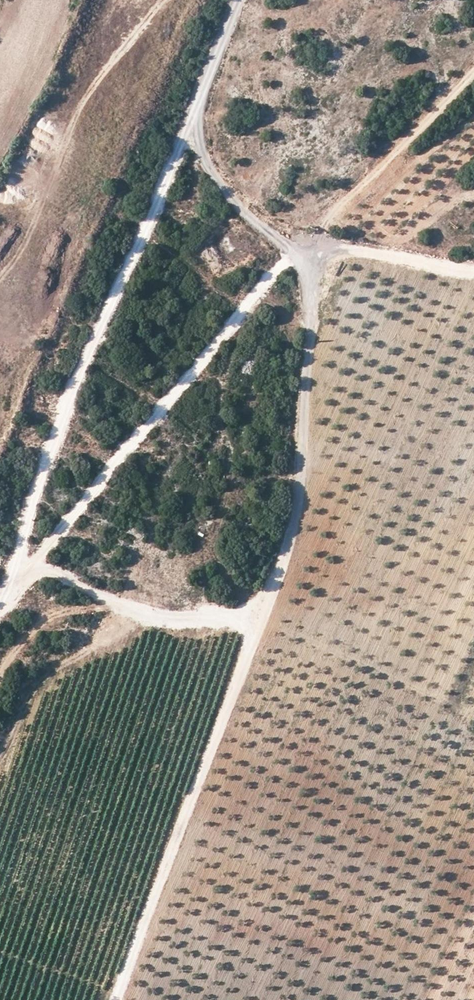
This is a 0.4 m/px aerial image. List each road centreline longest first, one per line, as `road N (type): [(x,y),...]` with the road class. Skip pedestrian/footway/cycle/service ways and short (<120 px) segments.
road 1 (track): [(195,128),(74,377),(21,529),(30,571),(174,618),(259,616),(299,516),(302,251)]
road 2 (track): [(0,611),(153,417),(473,70)]
road 3 (track): [(259,616),(117,999)]
road 4 (track): [(163,0),(95,86),(19,252),(0,275)]
road 5 (track): [(295,259),(211,175),(195,128),(203,83),(238,0)]
road 6 (track): [(317,235),(473,270)]

